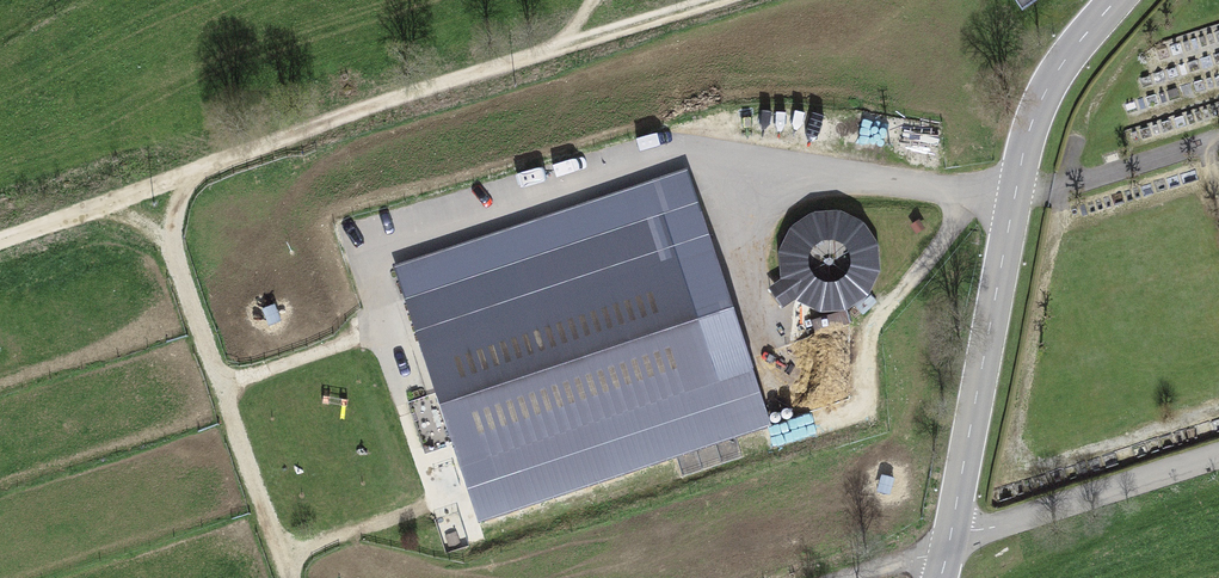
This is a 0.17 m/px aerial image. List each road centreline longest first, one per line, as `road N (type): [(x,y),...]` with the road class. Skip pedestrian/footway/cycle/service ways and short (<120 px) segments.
road 1 (track): [(222,388),(389,327),(363,250),(644,155),(1015,198)]
road 2 (track): [(0,241),(368,108),(718,0)]
road 3 (secondary): [(949,548),(1026,139),(1064,61),(1118,0)]
road 4 (track): [(171,242),(290,577)]
road 5 (residential): [(949,548),(1218,455)]

